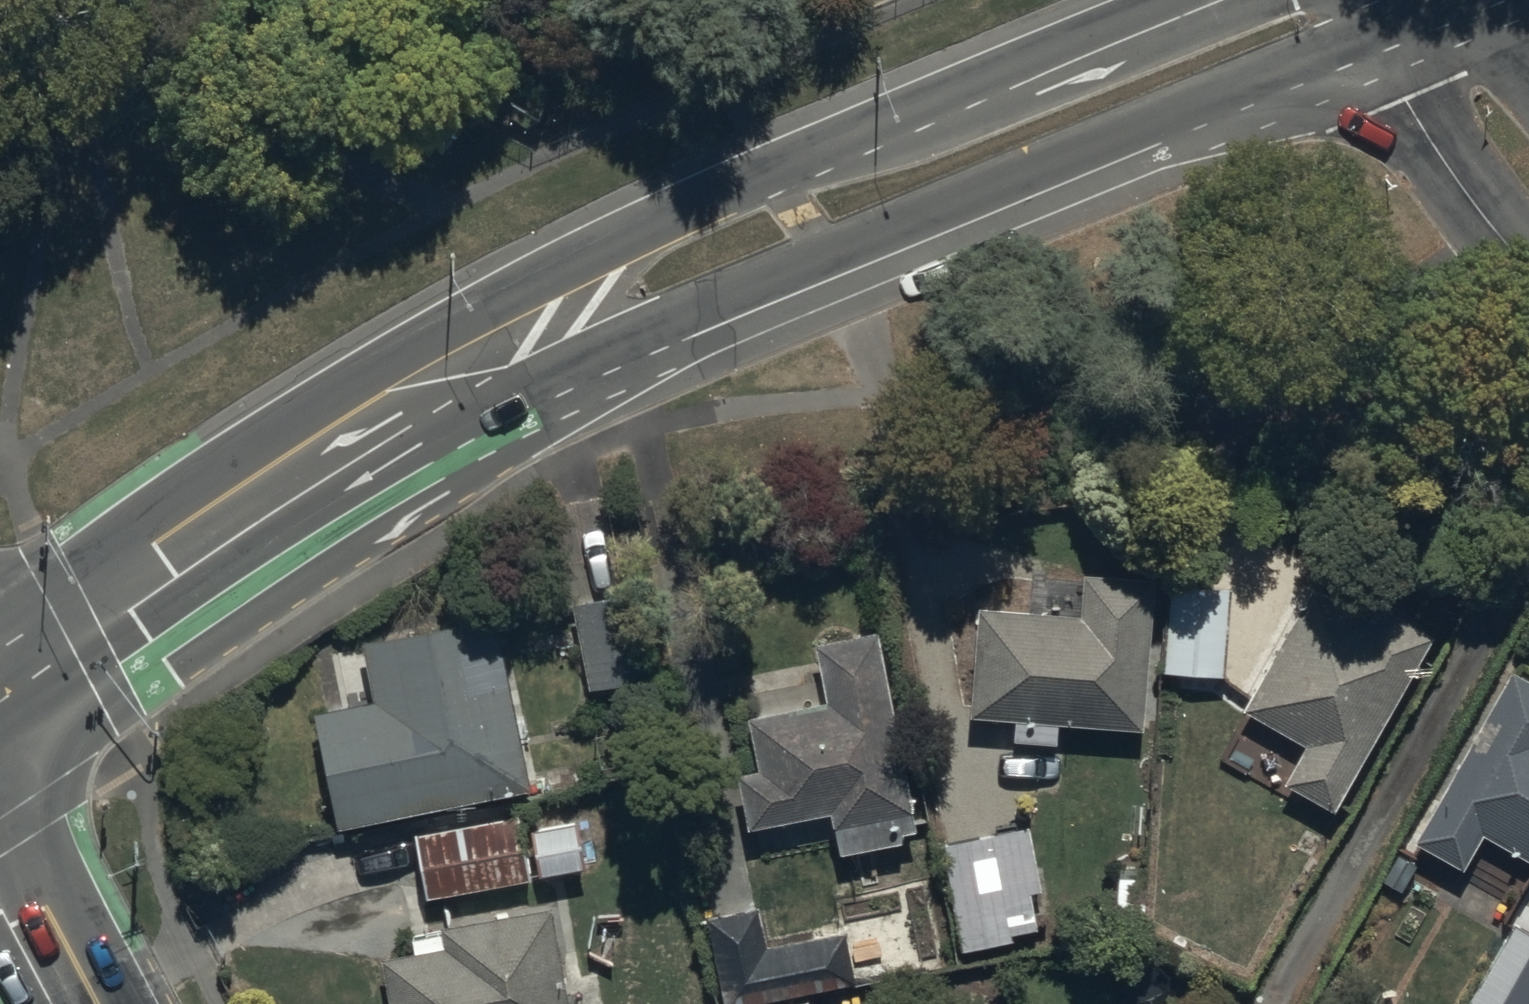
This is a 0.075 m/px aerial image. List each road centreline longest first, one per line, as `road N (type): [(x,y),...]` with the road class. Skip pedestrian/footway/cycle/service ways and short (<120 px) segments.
road 1 (secondary): [(1366,51),(709,317),(470,434),(325,472)]
road 2 (secondary): [(325,472),(417,350),(545,276),(674,207),(1168,0)]
road 3 (secondary): [(0,691),(325,472)]
road 4 (tertiary): [(1528,266),(1366,51)]
road 5 (tertiary): [(96,1003),(0,816)]
road 6 (secondary): [(1479,4),(1366,51)]

